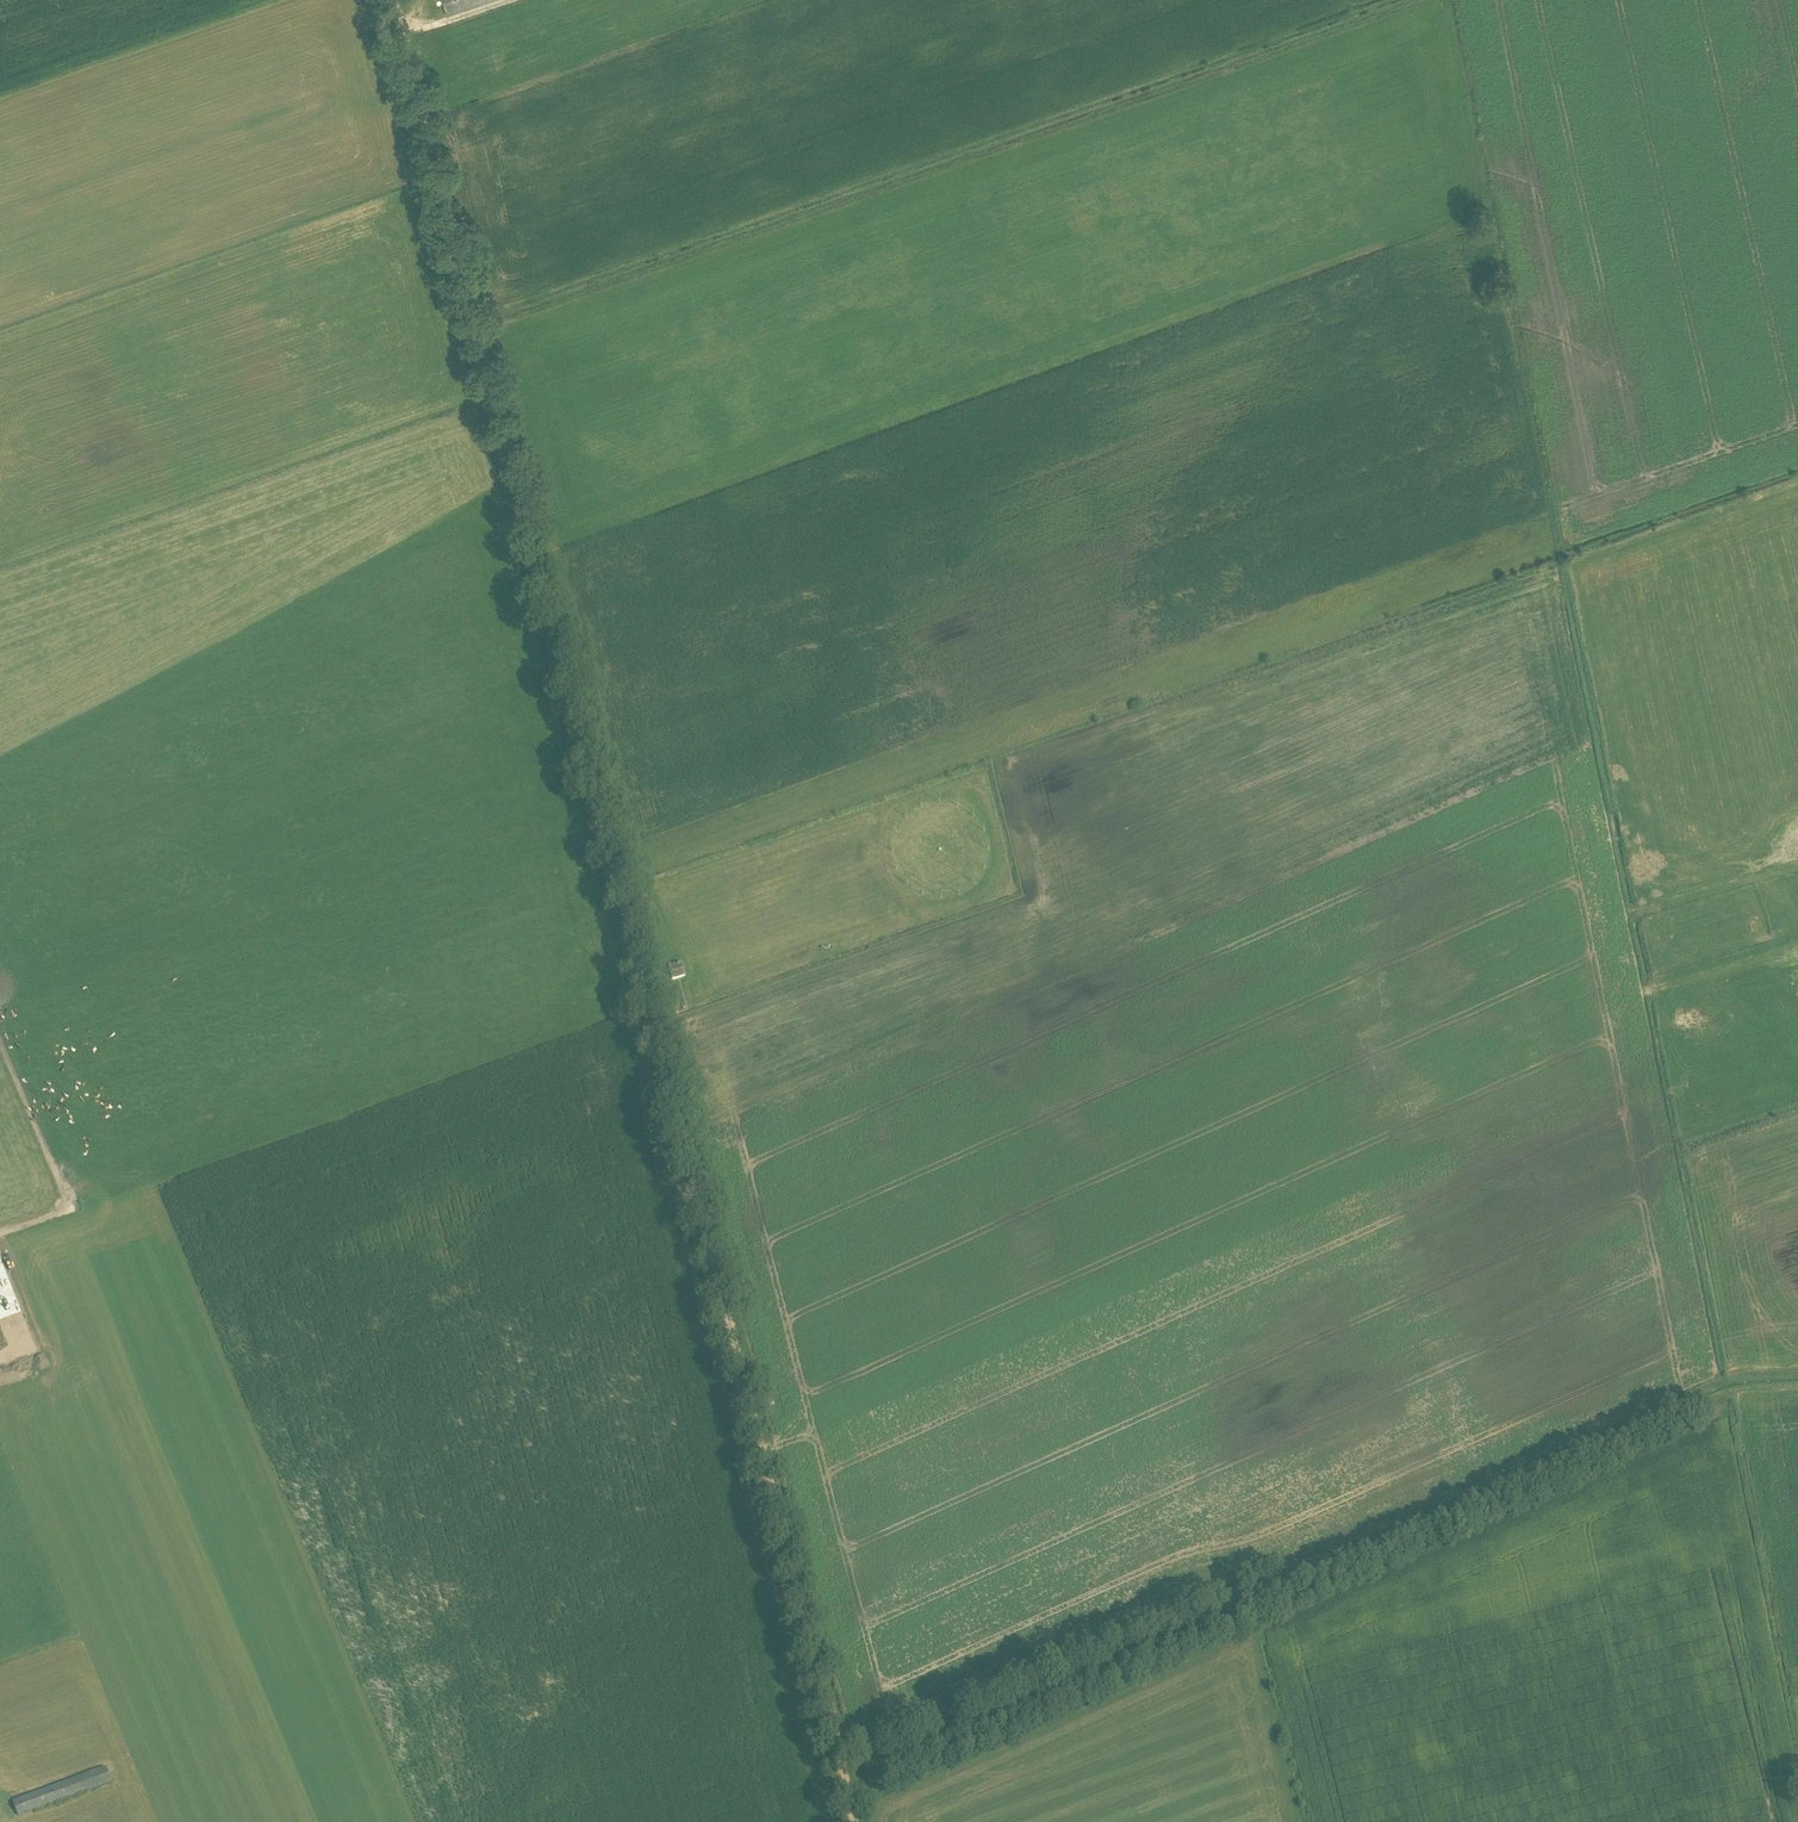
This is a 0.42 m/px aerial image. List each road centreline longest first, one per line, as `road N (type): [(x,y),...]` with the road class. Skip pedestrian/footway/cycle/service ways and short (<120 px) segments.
road 1 (track): [(399,21),(854,1821)]

